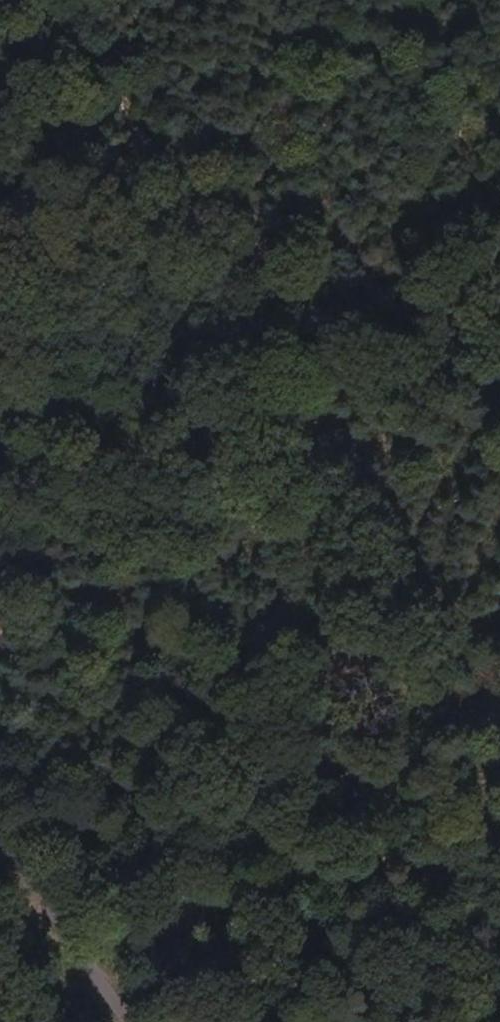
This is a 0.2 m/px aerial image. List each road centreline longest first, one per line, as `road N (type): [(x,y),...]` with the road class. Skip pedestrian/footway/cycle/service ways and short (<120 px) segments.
road 1 (track): [(0,844),(121,1021)]

